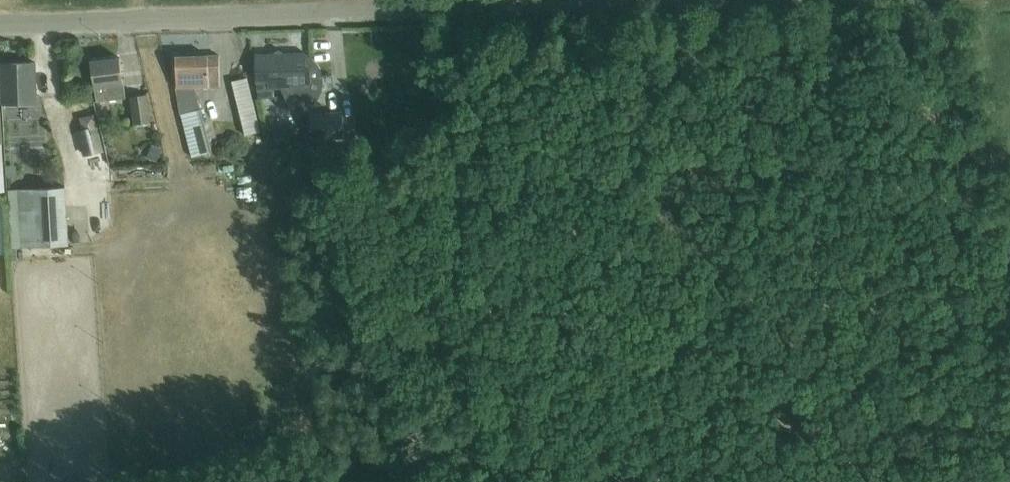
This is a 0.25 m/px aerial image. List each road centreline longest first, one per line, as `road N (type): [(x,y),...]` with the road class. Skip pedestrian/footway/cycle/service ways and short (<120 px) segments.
road 1 (unclassified): [(0,27),(786,0)]

